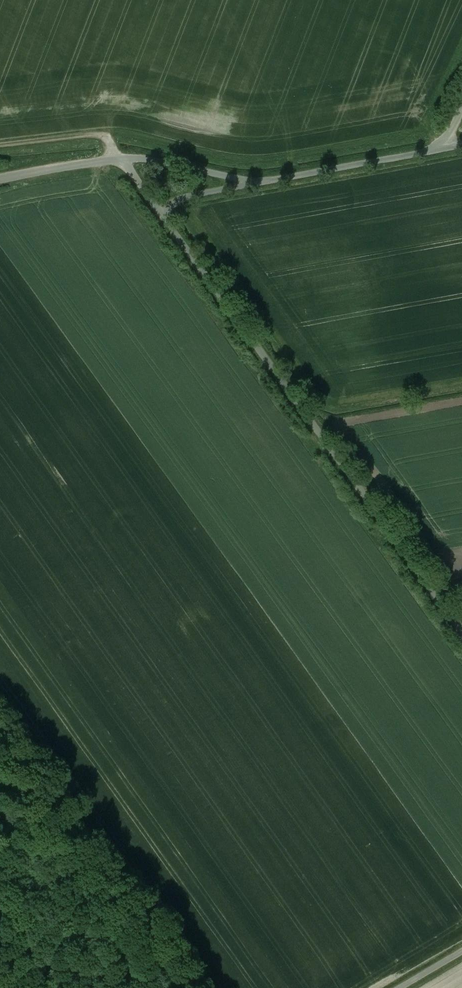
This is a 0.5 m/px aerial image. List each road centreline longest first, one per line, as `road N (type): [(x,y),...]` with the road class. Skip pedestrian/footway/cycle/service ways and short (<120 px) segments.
road 1 (unclassified): [(159,211),(461,638)]
road 2 (unclassified): [(443,150),(259,183)]
road 3 (unclassified): [(117,160),(259,183)]
road 4 (track): [(117,160),(104,136),(0,145)]

